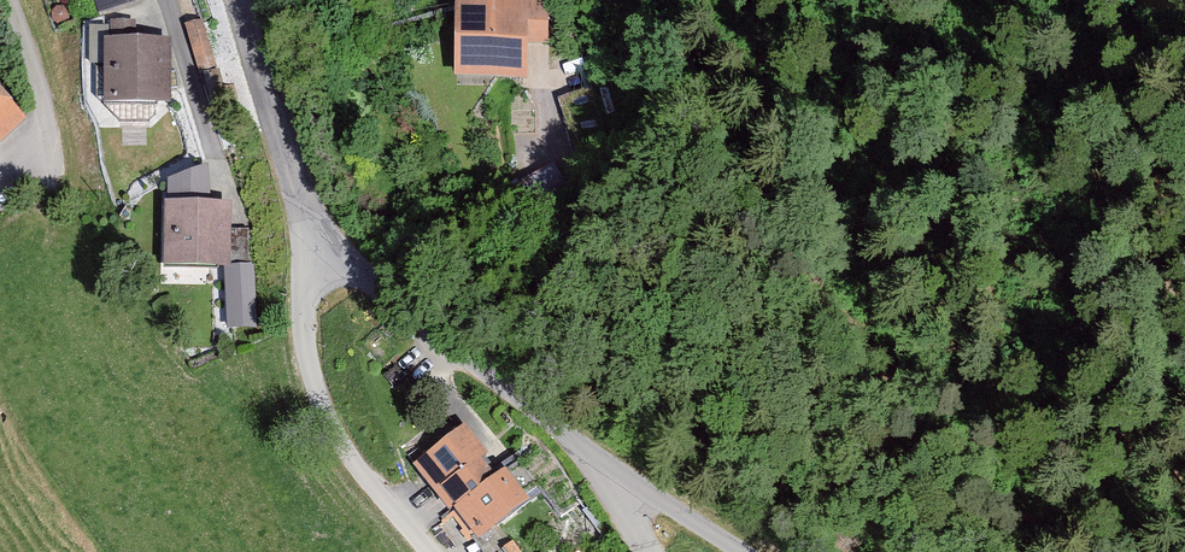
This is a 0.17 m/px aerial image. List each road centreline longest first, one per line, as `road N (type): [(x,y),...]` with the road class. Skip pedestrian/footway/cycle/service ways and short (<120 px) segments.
road 1 (track): [(620,0),(744,199),(1013,511),(1074,551)]
road 2 (unclassified): [(308,220),(390,299),(605,468)]
road 3 (unclassified): [(427,551),(321,407),(309,370),(298,272),(308,220)]
road 4 (unclassified): [(237,0),(308,220)]
road 5 (unclassified): [(605,468),(743,551)]

